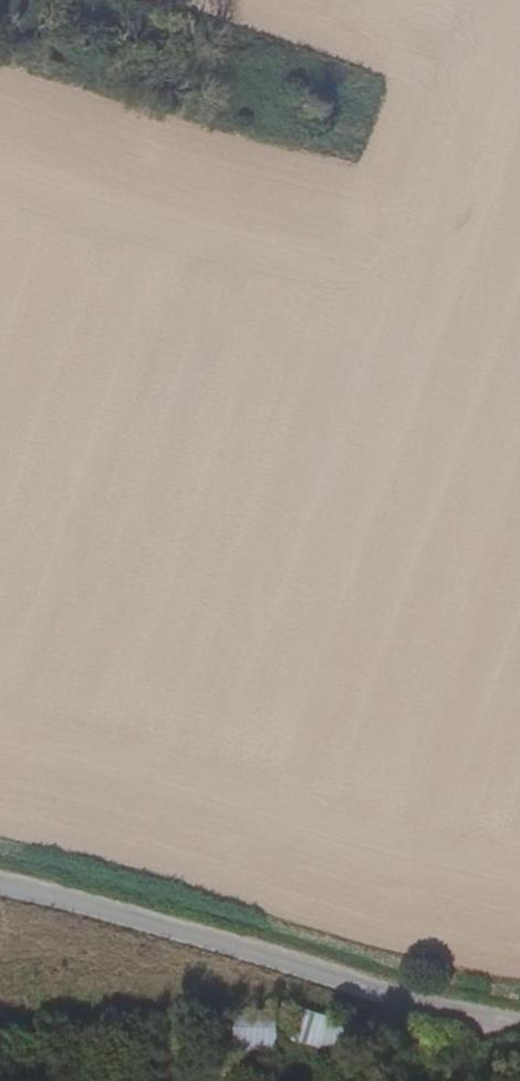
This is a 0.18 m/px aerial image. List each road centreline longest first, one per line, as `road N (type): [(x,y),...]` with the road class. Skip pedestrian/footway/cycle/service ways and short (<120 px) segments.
road 1 (residential): [(519,1034),(0,890)]

